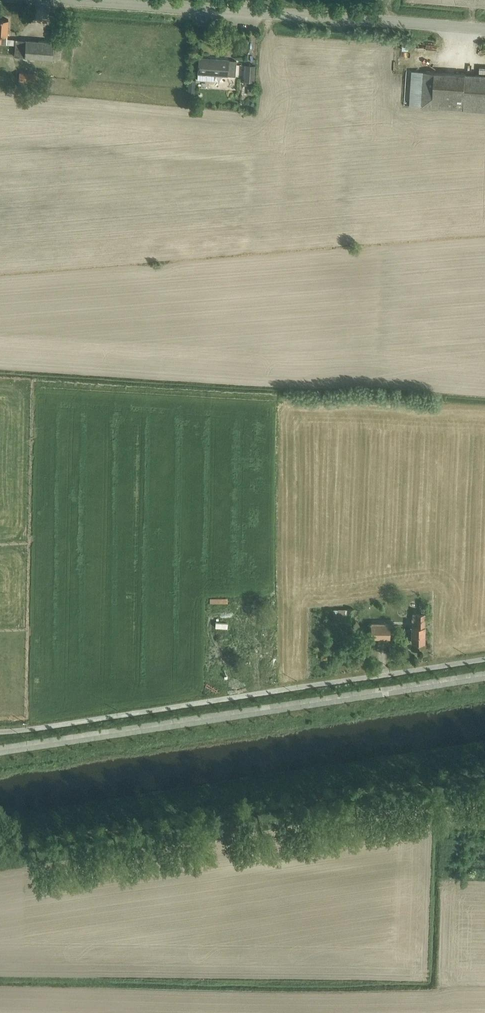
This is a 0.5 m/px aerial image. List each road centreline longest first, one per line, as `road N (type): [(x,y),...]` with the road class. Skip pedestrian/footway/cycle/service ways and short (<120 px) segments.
road 1 (unclassified): [(484,674),(0,748)]
road 2 (unclassified): [(0,732),(484,658)]
road 3 (tertiary): [(484,31),(82,0)]

